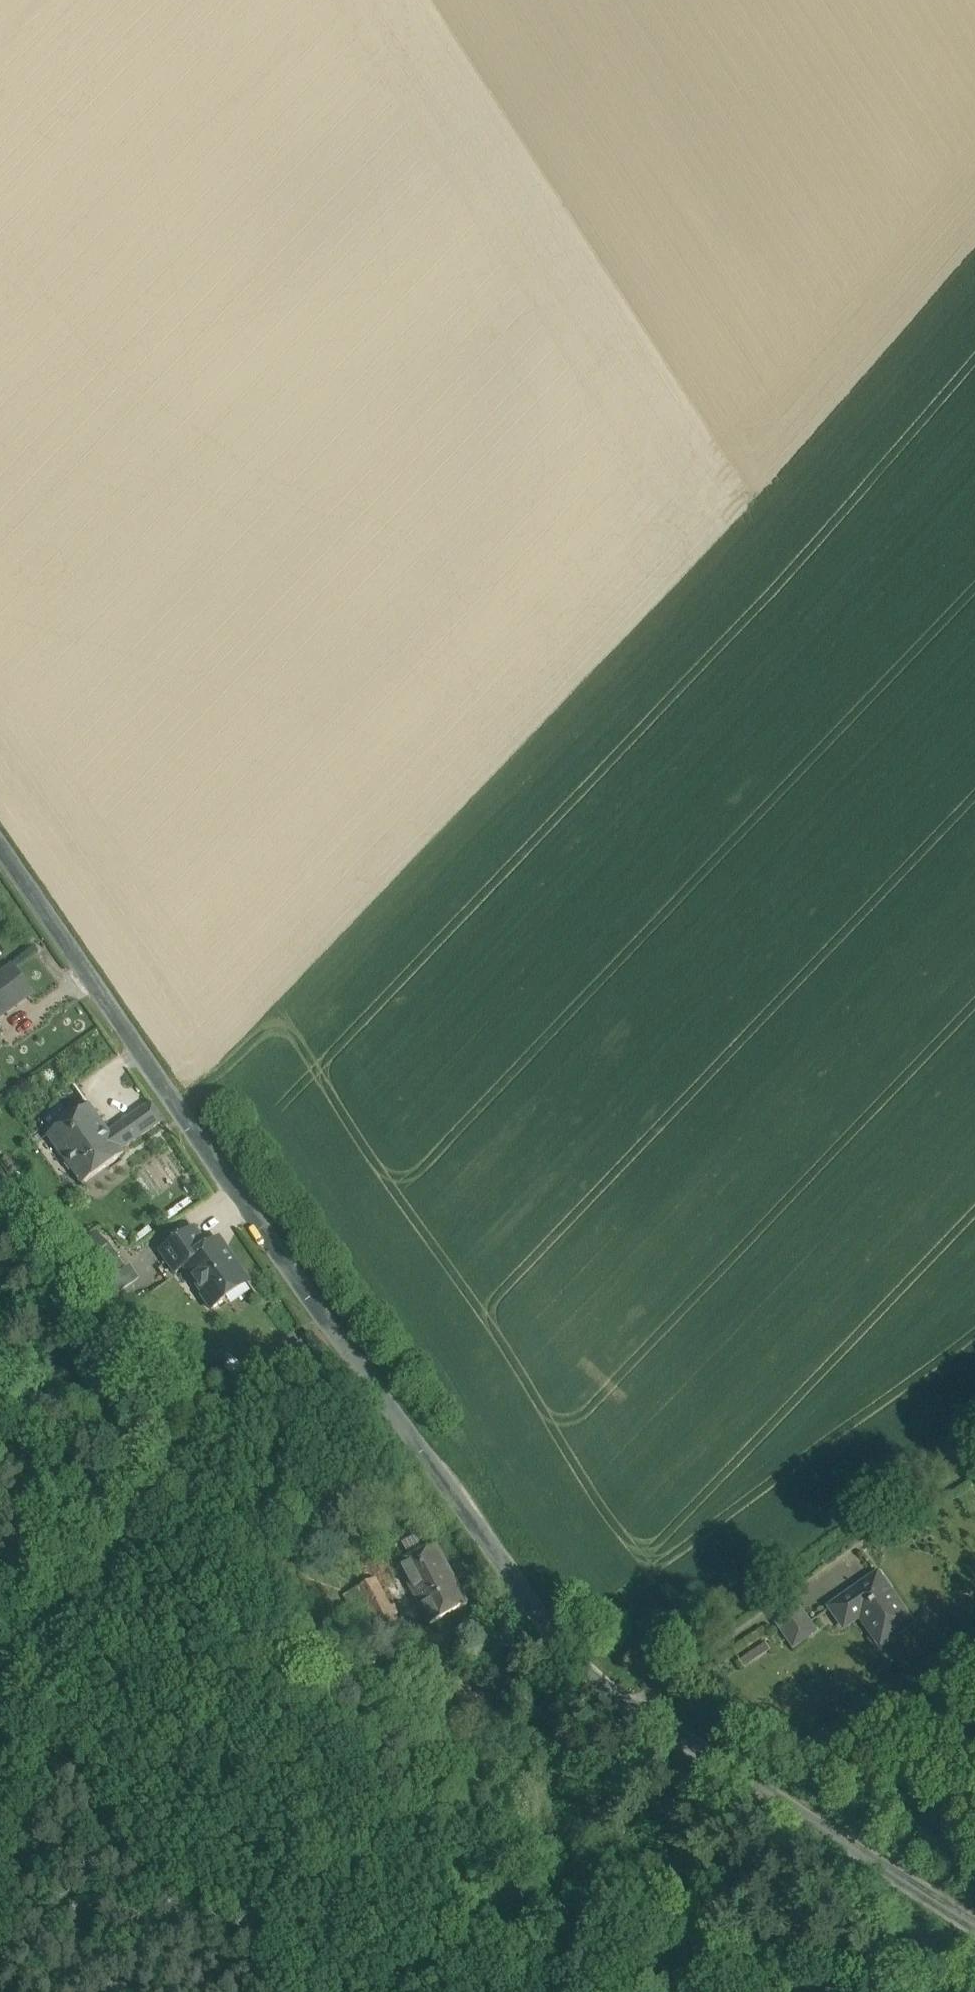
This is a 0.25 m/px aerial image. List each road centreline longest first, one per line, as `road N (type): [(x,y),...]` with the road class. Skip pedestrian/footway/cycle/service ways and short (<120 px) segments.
road 1 (unclassified): [(0,847),(546,1628),(610,1690),(974,1921)]

